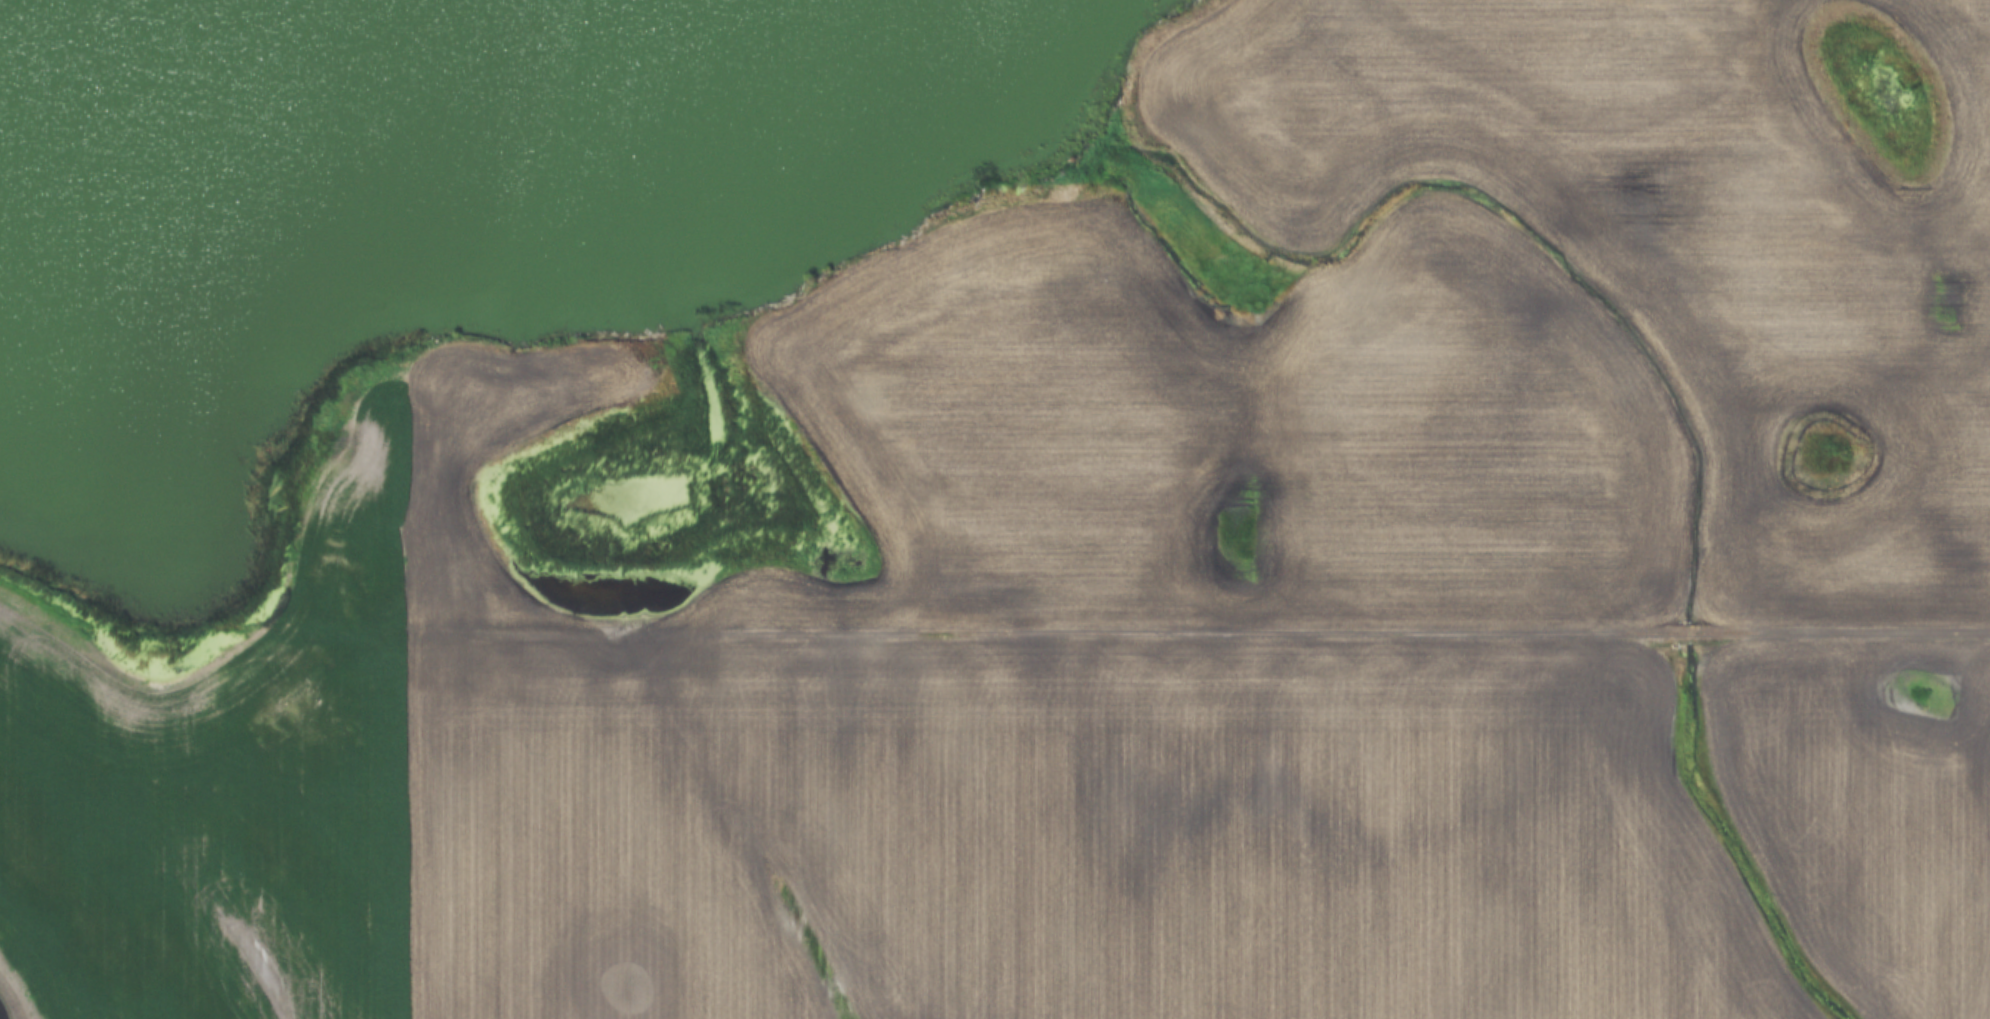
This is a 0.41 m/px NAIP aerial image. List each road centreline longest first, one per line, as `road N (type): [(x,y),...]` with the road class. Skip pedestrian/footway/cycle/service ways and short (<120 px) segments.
road 1 (track): [(1683,634),(1989,635)]

